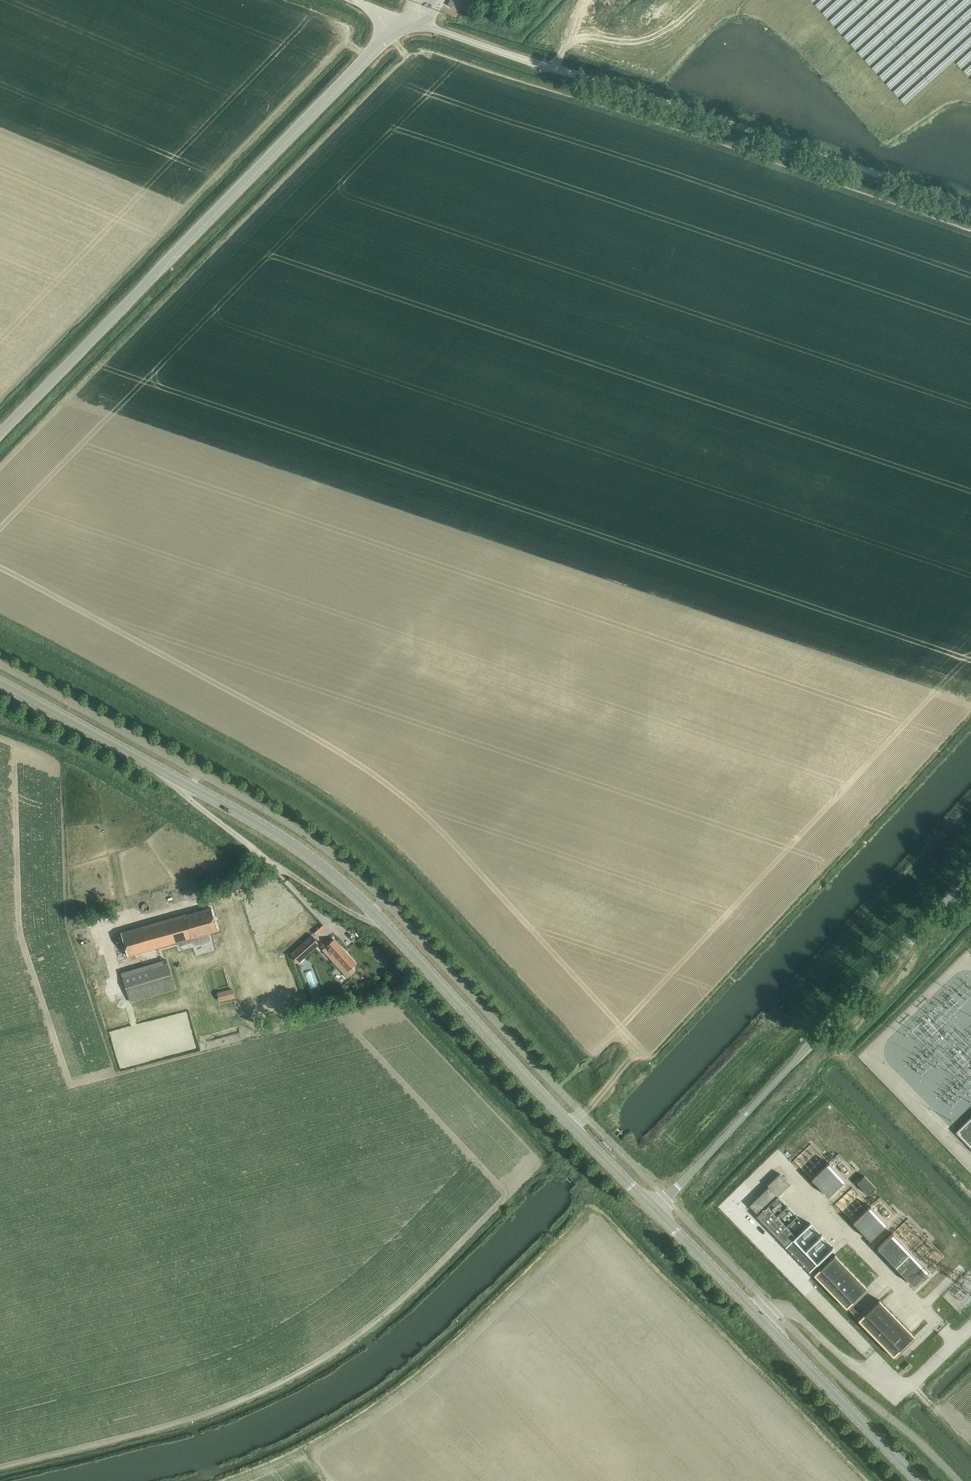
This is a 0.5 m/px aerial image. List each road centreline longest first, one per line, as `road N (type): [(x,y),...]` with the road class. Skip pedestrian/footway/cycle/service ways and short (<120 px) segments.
road 1 (secondary): [(654,1209),(328,872),(262,825),(0,683)]
road 2 (unclassified): [(970,210),(405,21)]
road 3 (unclassified): [(0,433),(405,21)]
road 4 (unclassified): [(654,1209),(970,875)]
road 5 (secondary): [(917,1480),(654,1209)]

